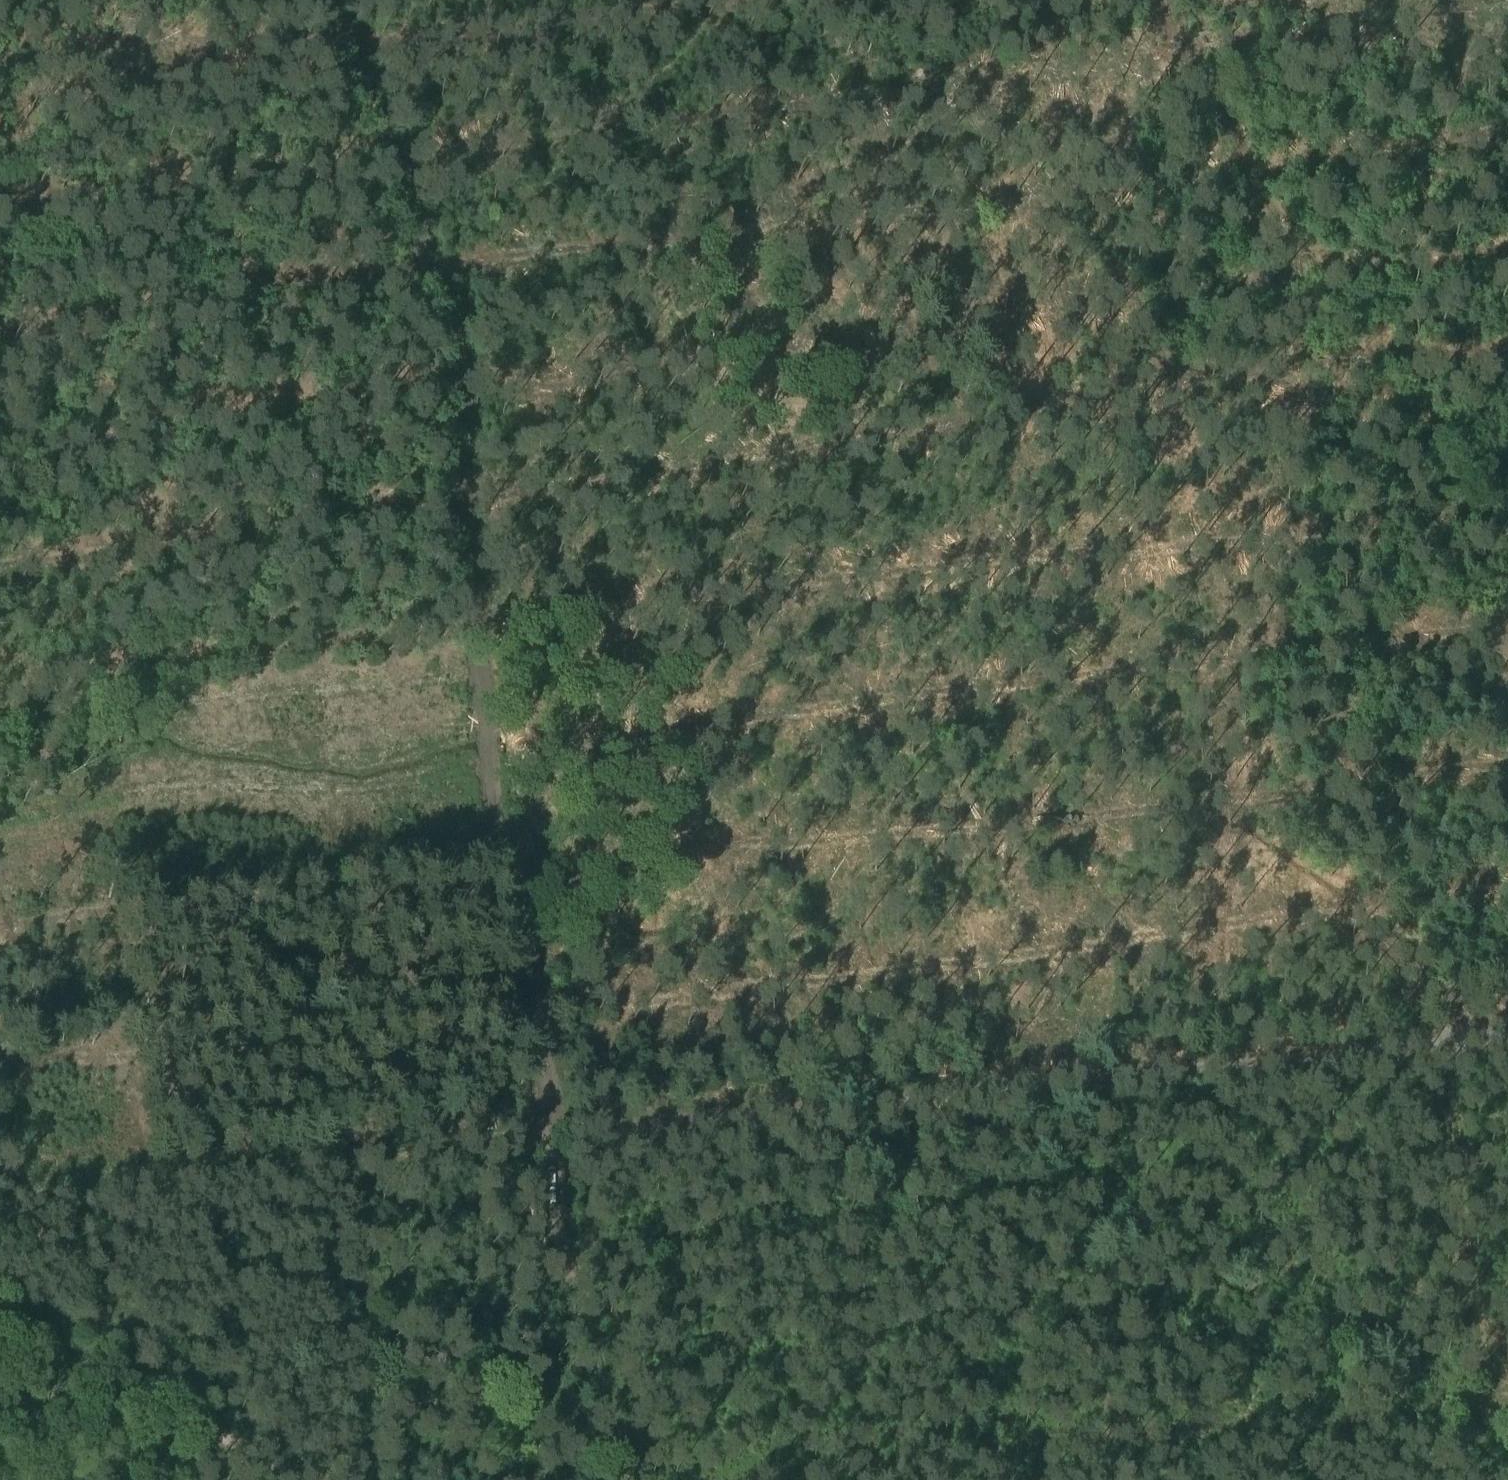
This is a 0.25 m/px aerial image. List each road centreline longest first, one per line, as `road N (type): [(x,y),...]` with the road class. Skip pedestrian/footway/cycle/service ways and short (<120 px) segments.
road 1 (track): [(1507,1035),(0,1169)]
road 2 (track): [(0,1334),(298,1479)]

